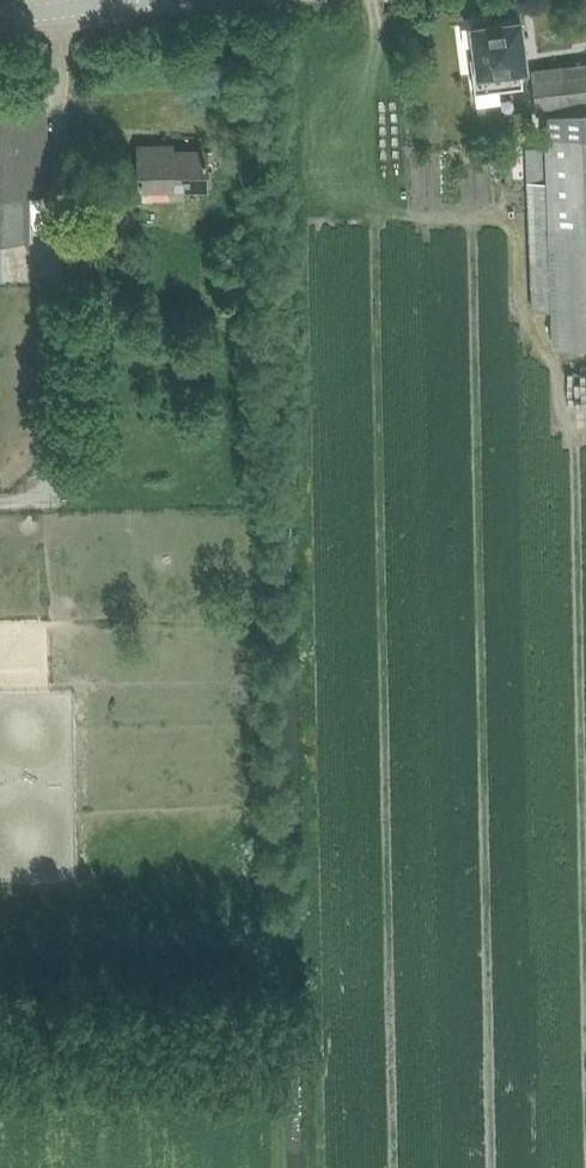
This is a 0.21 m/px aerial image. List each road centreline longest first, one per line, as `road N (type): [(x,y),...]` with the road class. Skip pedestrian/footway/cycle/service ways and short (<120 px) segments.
road 1 (tertiary): [(0,17),(138,0)]

